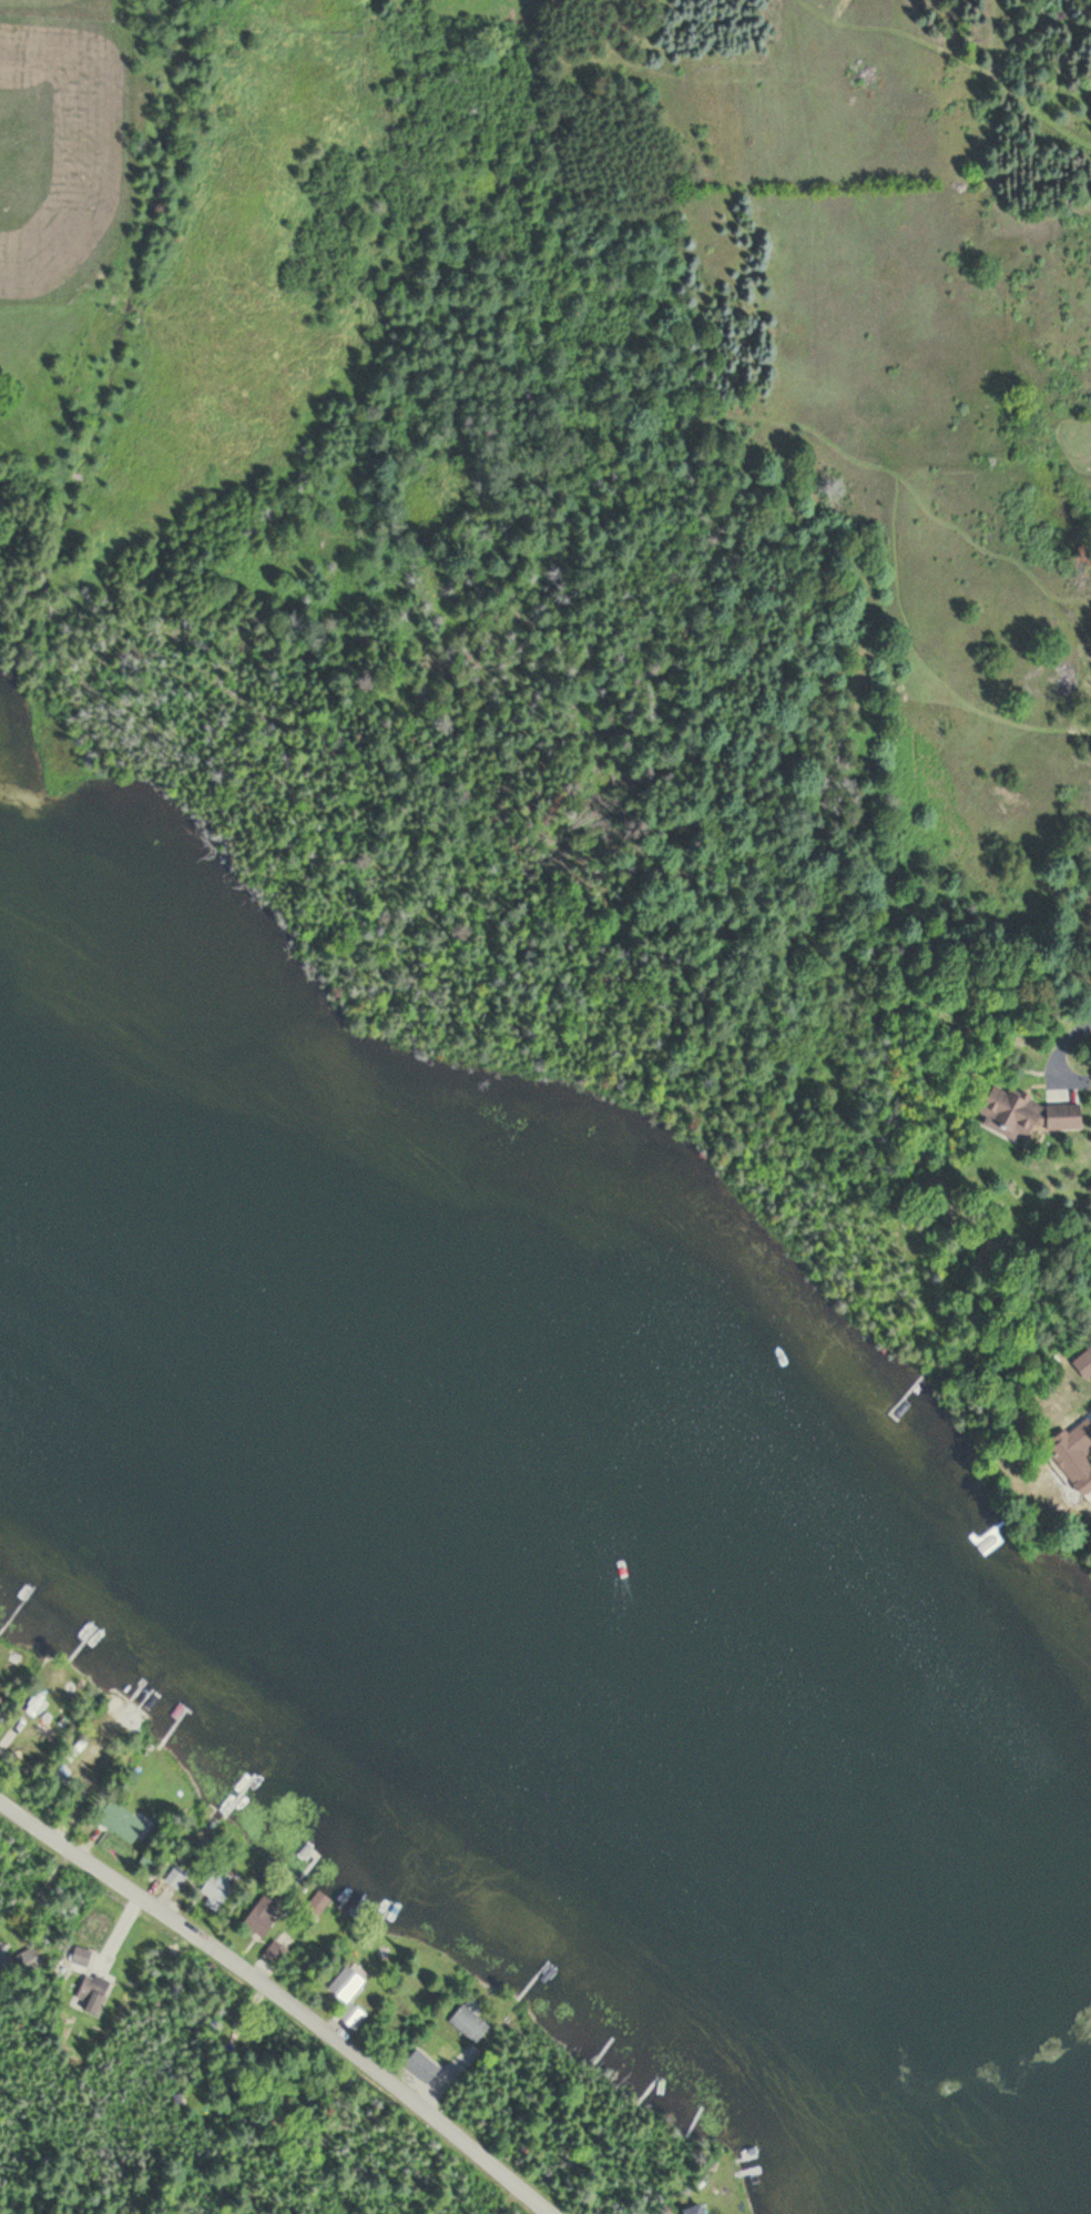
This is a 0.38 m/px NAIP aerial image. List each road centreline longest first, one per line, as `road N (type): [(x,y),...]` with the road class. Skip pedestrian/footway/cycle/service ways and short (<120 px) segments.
road 1 (residential): [(542,2213),(326,2027),(0,1794)]

